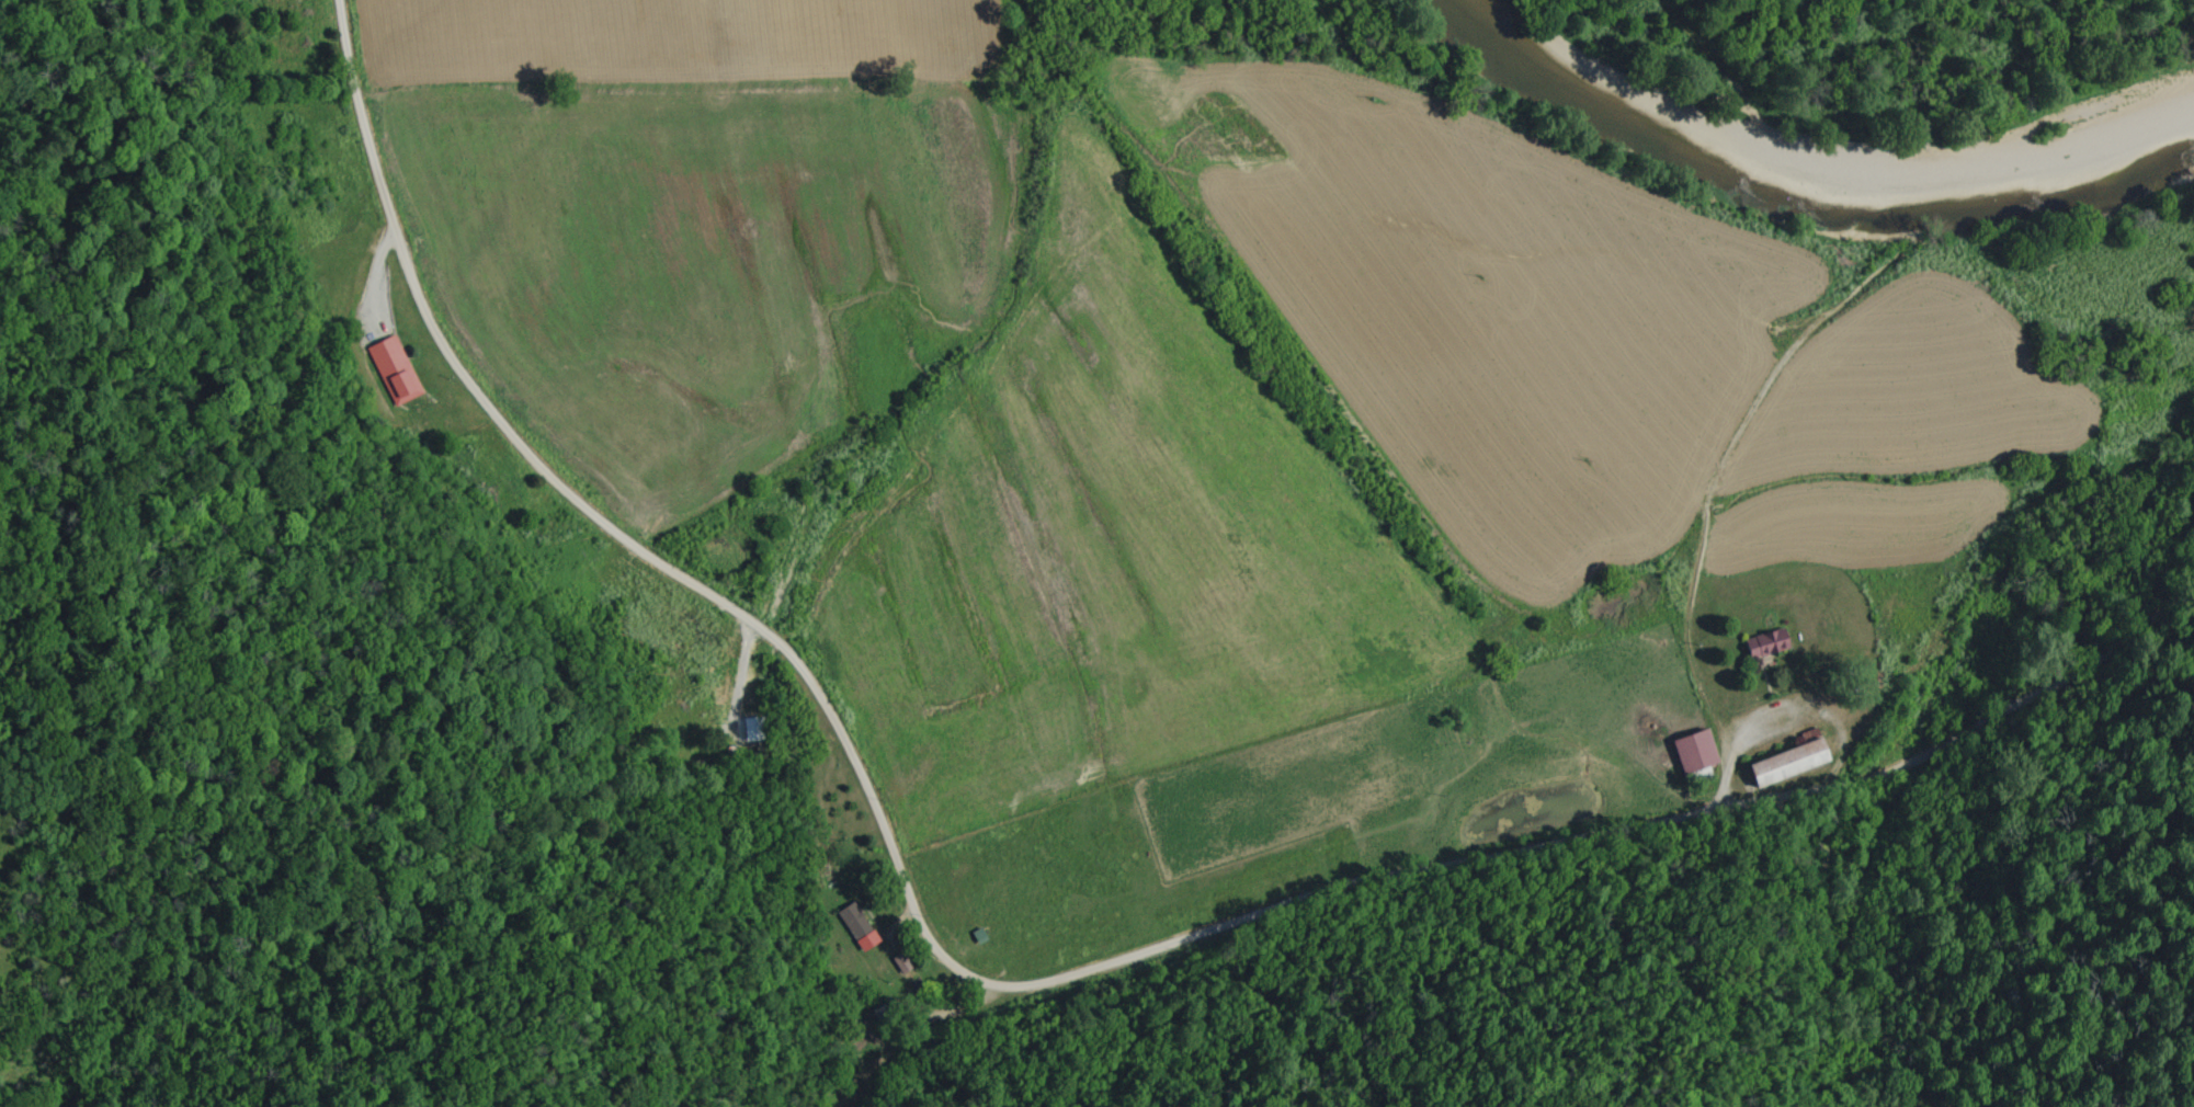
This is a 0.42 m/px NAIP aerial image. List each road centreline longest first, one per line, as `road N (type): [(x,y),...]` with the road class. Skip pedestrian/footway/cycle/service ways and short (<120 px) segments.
road 1 (residential): [(2193,646),(1814,822),(1605,836),(1351,886),(1045,988),(989,989),(944,958),(923,929),(879,812),(806,672),(758,626),(572,500),(467,383),(420,305),(355,95),(340,0)]

